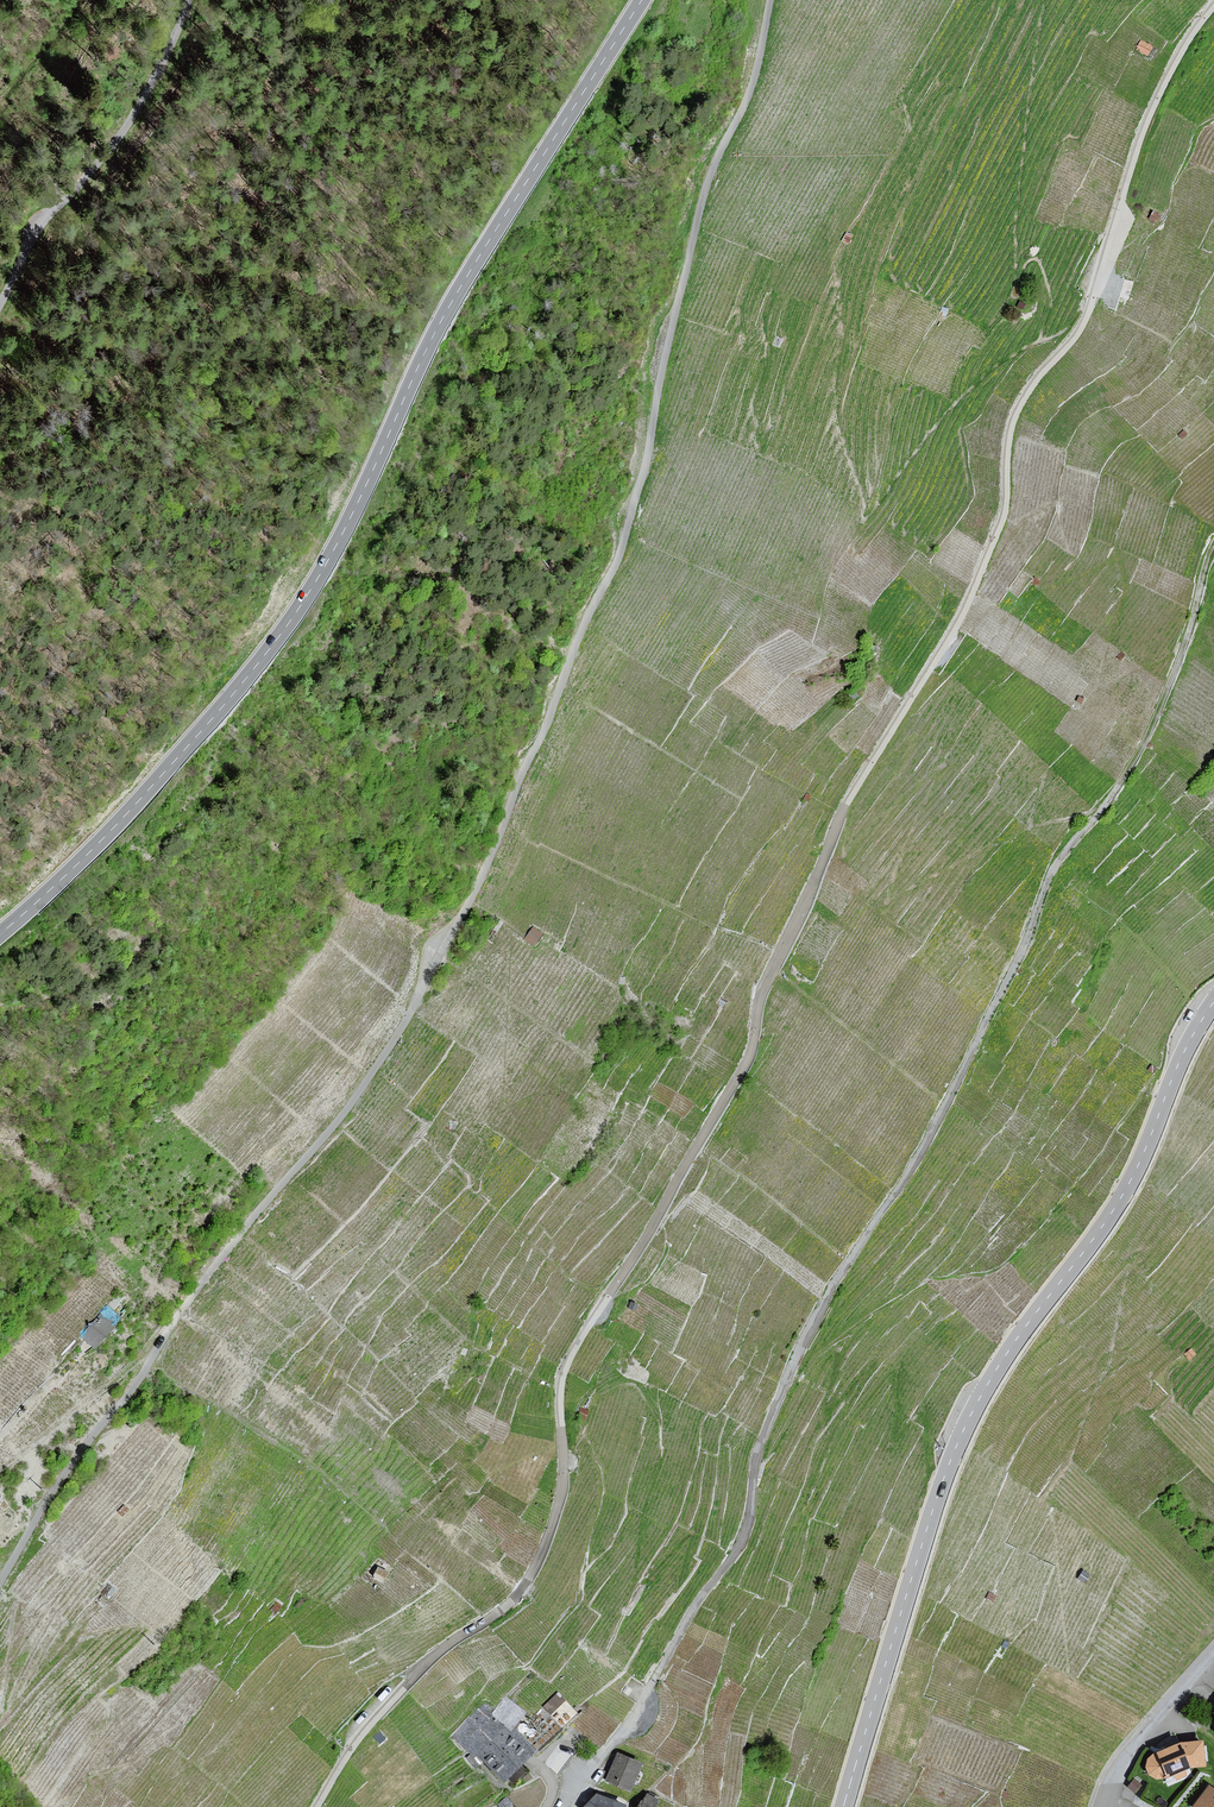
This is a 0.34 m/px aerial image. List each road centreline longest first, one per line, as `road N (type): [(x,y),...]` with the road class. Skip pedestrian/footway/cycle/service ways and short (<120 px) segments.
road 1 (unclassified): [(1213,4),(1177,58),(1144,127),(1085,319),(1017,411),(1001,523),(962,614),(844,810),(761,995),(743,1070),(571,1357),(560,1393),(562,1488),(537,1565),(513,1601),(438,1652),(365,1729),(316,1806)]
road 2 (unclassified): [(0,1582),(53,1492),(195,1291),(370,1076),(474,893),(621,553),(701,203),(752,88),(770,0)]
road 3 (secondary): [(0,933),(124,817),(289,621),(341,532),(431,333),(642,0)]
road 4 (unclassified): [(1054,866),(931,1134),(797,1356),(758,1452),(739,1547),(636,1712),(566,1806)]
road 5 (secondary): [(1213,1003),(1116,1206),(1000,1365),(964,1428),(844,1806)]
road 6 (unclassified): [(188,0),(110,155),(38,218),(0,315)]
road 7 (track): [(1213,545),(1147,737),(1113,797),(1054,866)]
road 8 (residential): [(1213,1651),(1131,1744),(1099,1806)]
road 9 (track): [(150,1361),(0,1471)]

